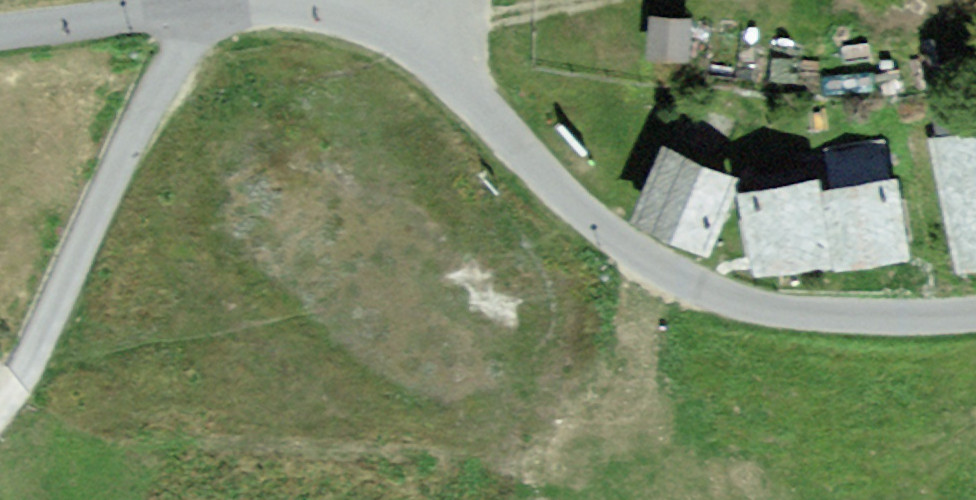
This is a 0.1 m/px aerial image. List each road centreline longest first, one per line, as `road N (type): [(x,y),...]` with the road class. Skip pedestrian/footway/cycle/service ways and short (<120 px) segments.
road 1 (residential): [(423,52),(589,218),(722,297),(822,315),(975,313)]
road 2 (residential): [(202,5),(32,359),(0,405)]
road 3 (residential): [(202,5),(321,5),(423,52)]
road 4 (residential): [(0,32),(202,5)]

